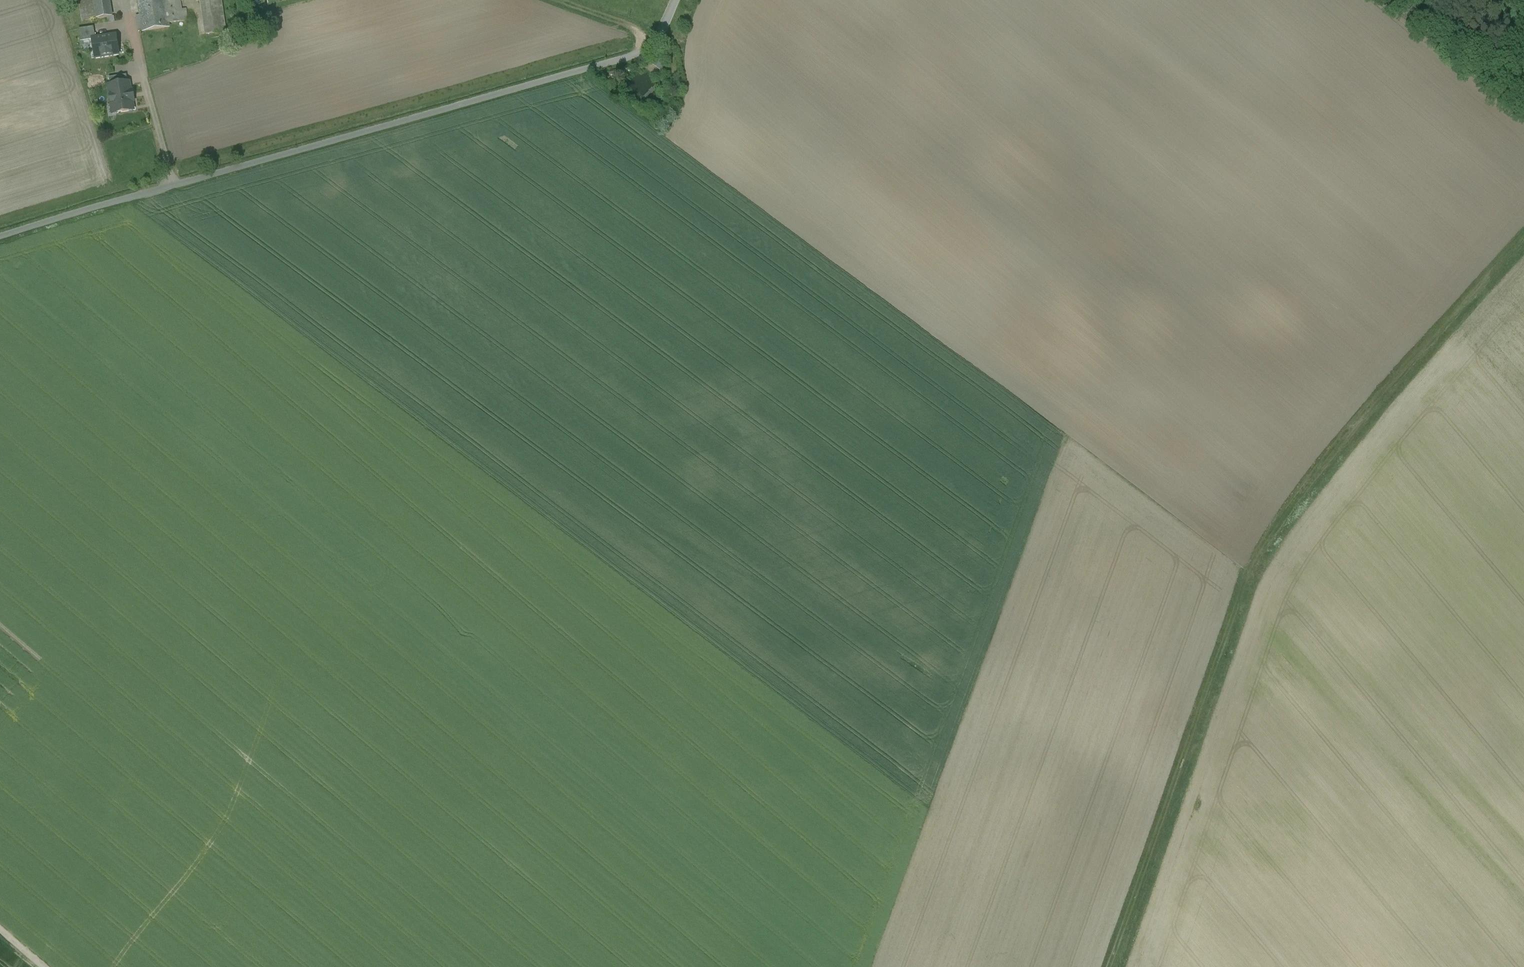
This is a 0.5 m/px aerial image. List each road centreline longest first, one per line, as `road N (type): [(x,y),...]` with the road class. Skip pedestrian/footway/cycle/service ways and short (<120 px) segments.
road 1 (track): [(1120,966),(1262,567),(1367,425),(1523,252)]
road 2 (residential): [(0,236),(611,62),(649,45),(675,0)]

